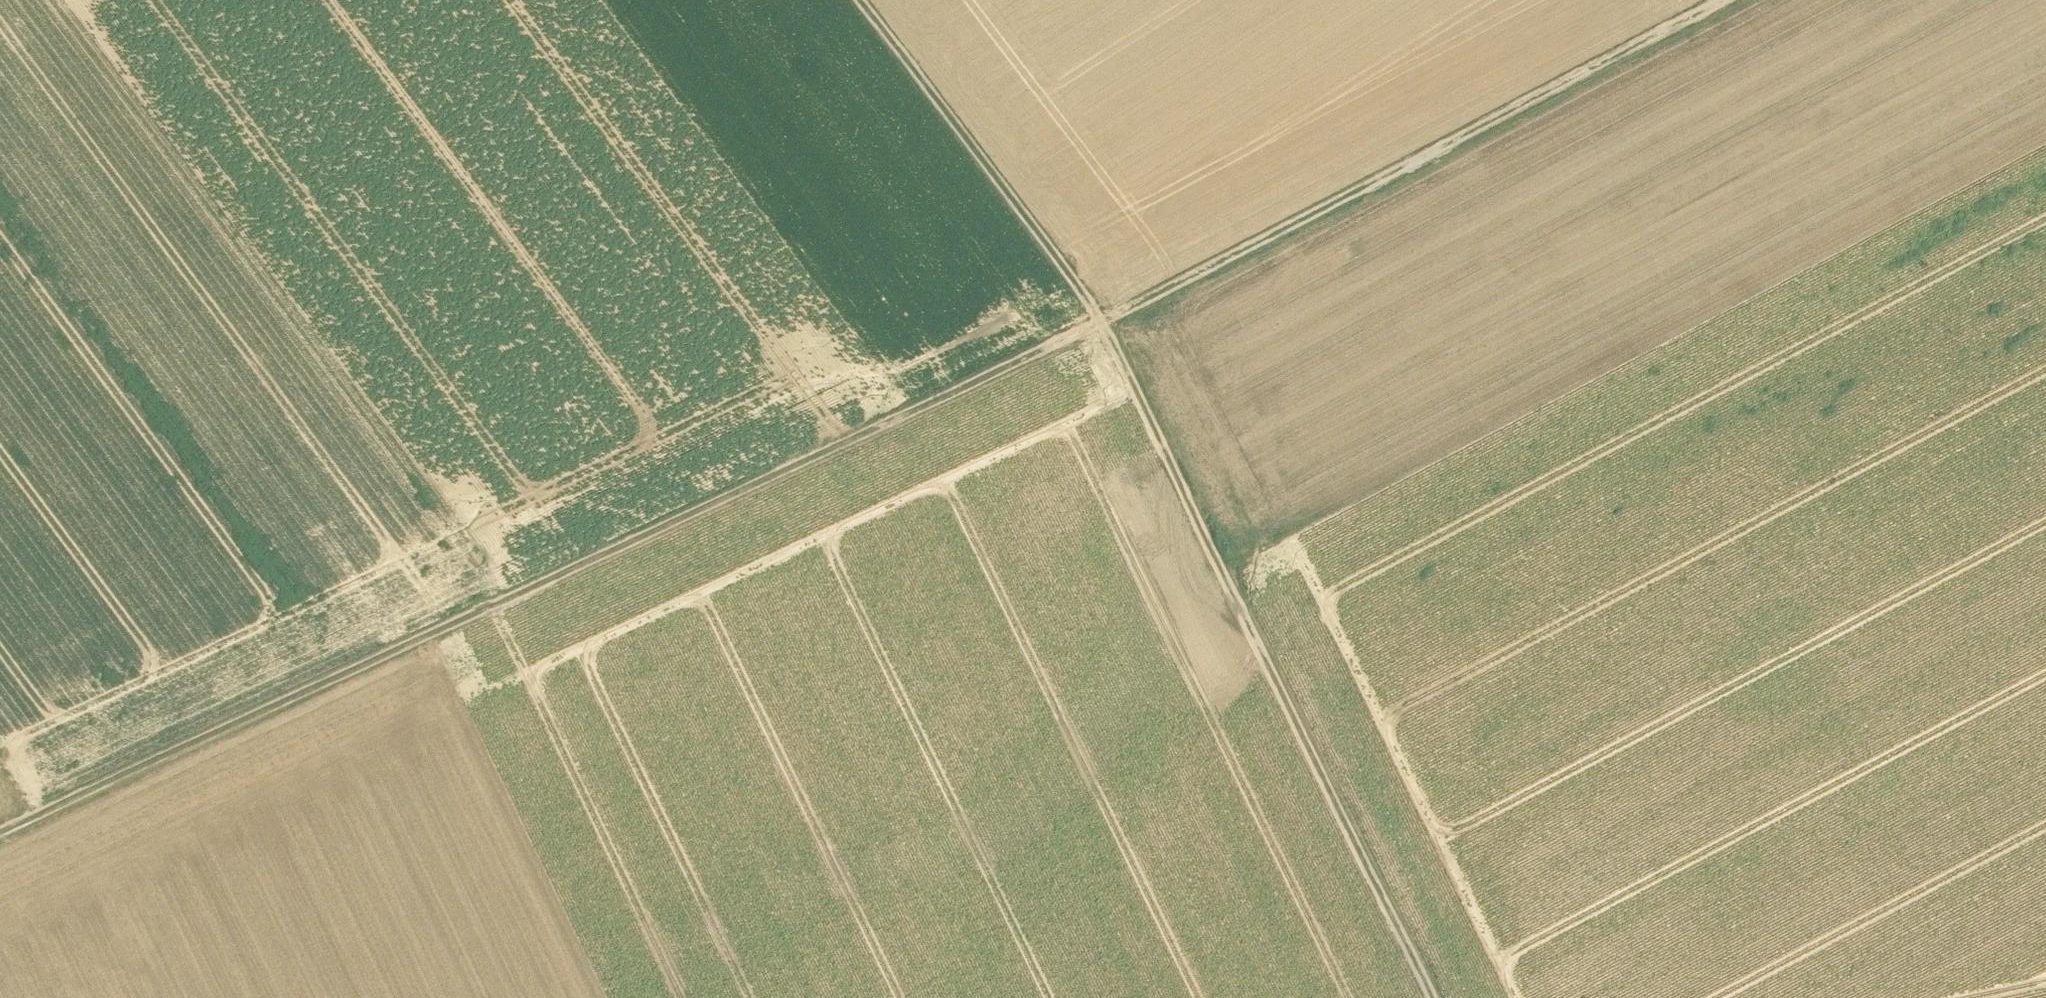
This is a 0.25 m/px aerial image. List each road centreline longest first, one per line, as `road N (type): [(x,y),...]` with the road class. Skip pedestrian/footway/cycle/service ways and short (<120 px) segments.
road 1 (track): [(1722,0),(1105,322),(0,838)]
road 2 (track): [(1433,997),(1105,322),(861,0)]

